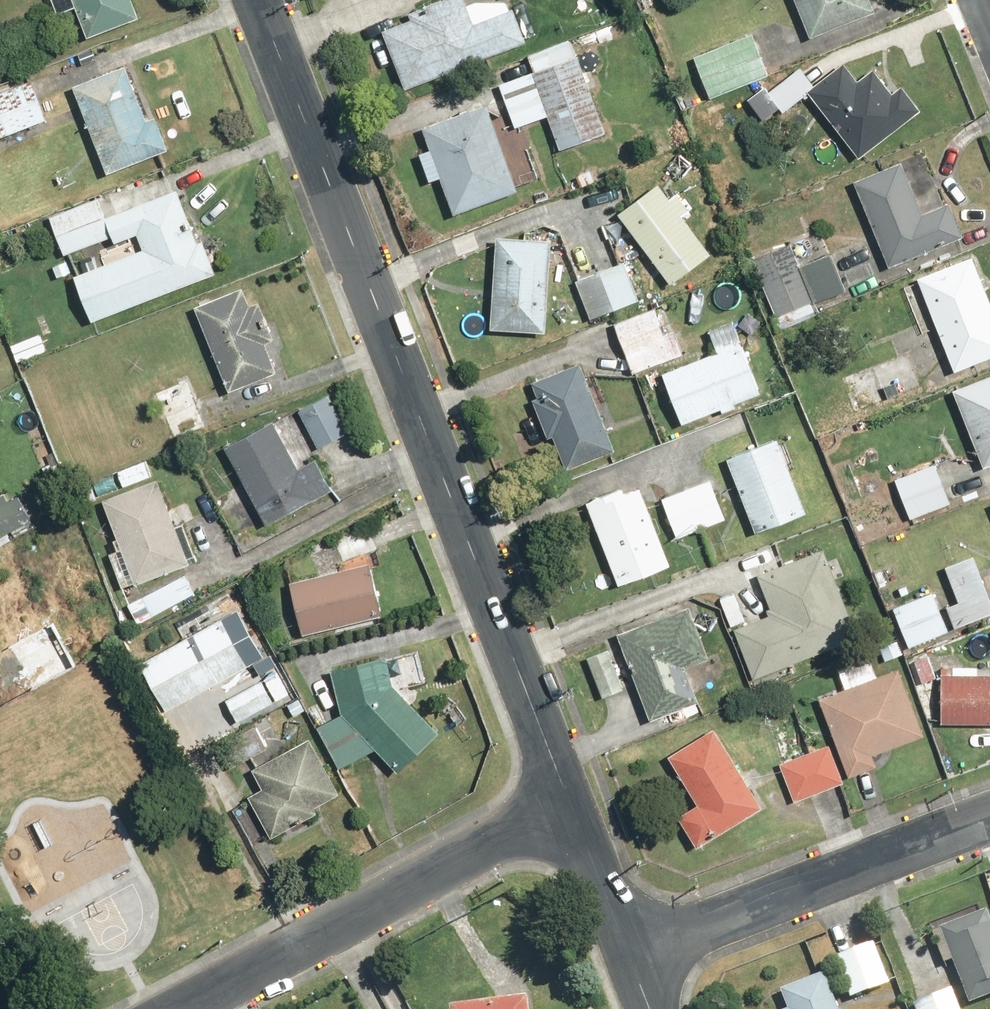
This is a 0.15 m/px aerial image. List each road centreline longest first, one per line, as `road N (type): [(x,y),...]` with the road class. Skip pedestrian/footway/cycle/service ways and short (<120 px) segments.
road 1 (residential): [(568,804),(255,0)]
road 2 (residential): [(568,804),(188,1008)]
road 3 (residential): [(989,824),(626,954)]
road 4 (residential): [(626,954),(568,804)]

